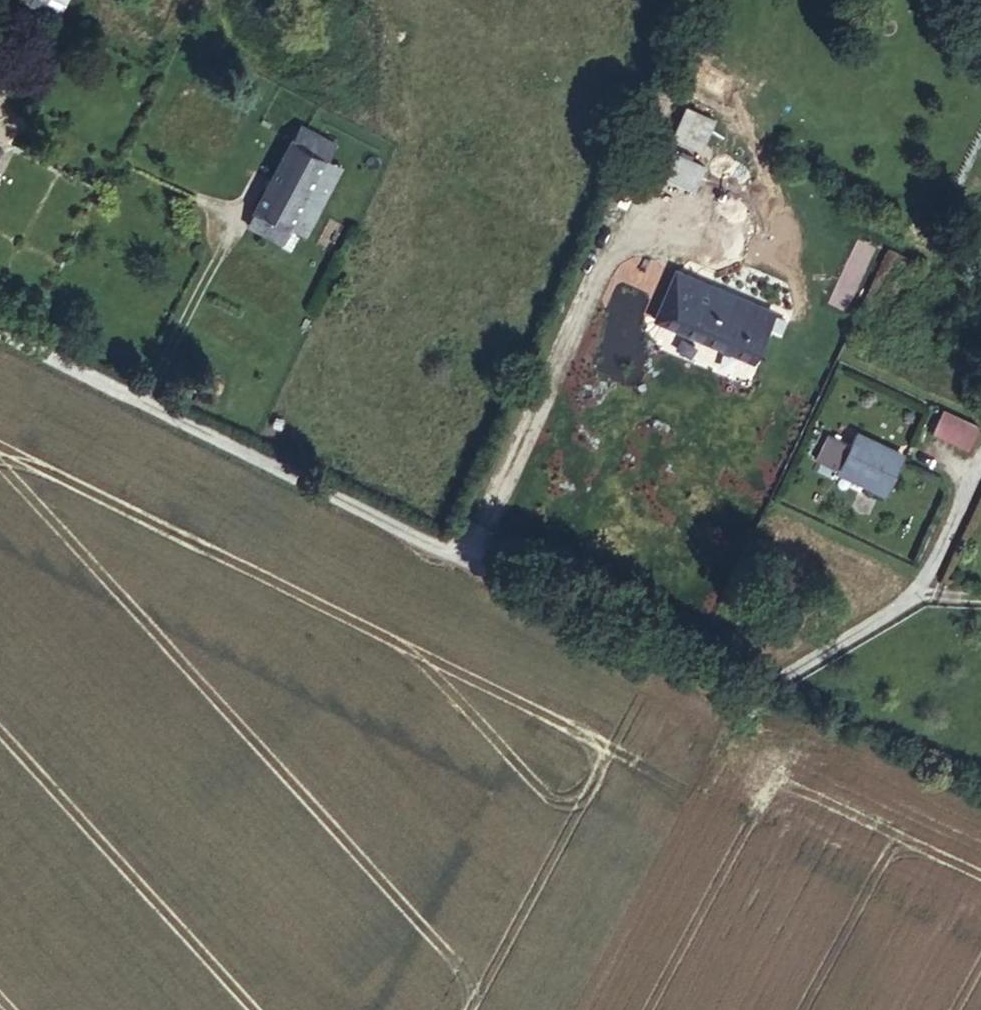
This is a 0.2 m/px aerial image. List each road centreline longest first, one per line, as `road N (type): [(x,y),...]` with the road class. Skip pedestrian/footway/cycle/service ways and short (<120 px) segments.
road 1 (track): [(0,327),(734,697)]

